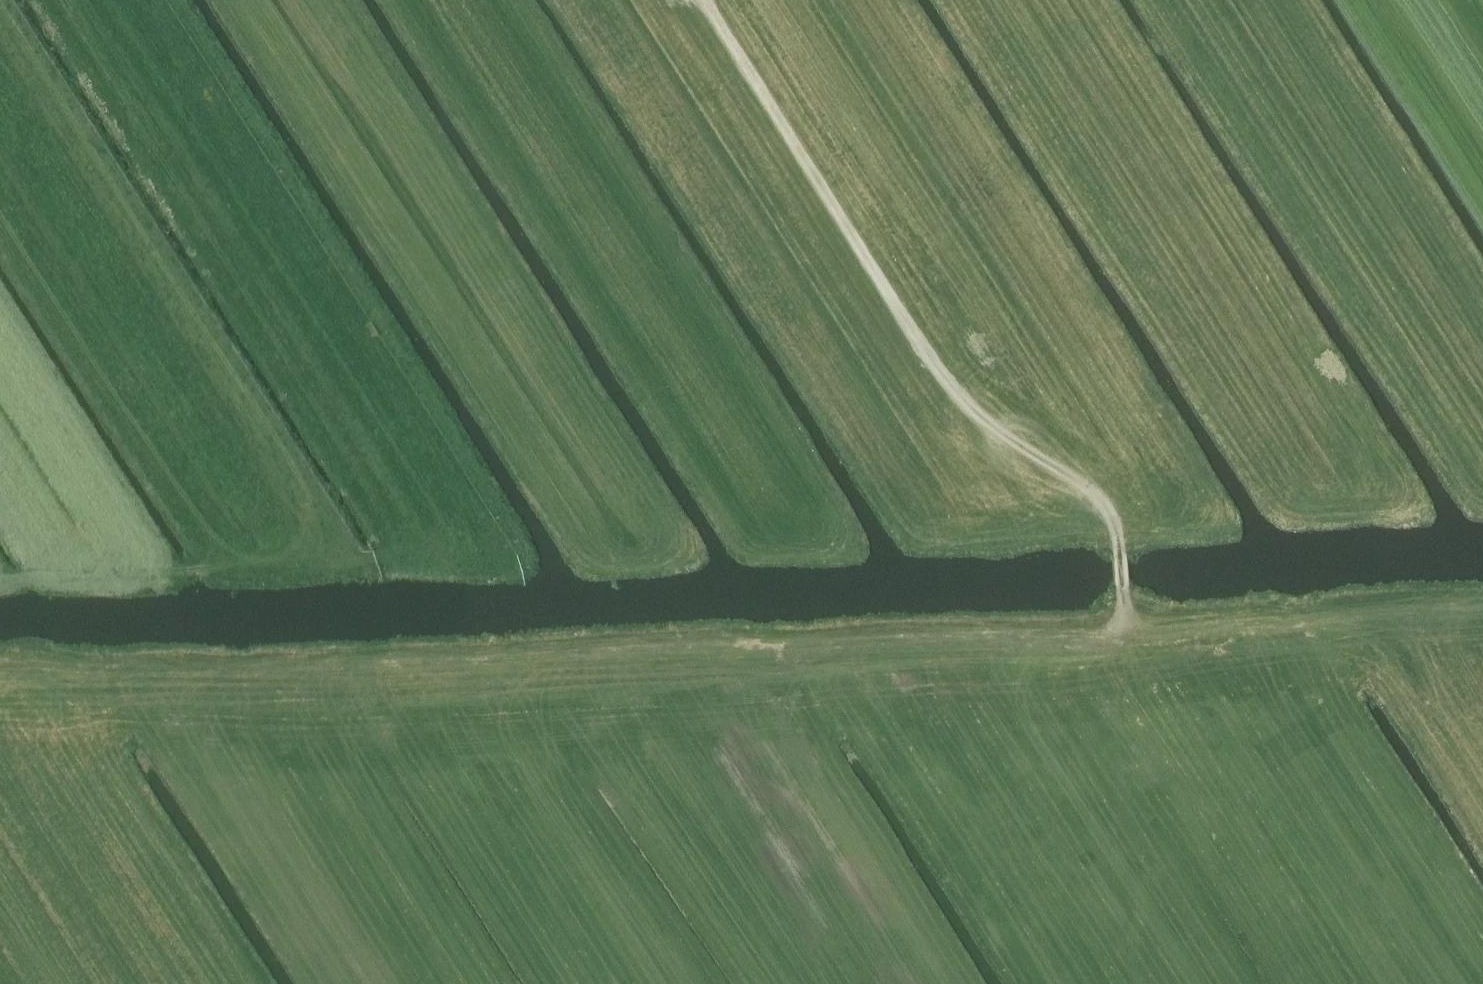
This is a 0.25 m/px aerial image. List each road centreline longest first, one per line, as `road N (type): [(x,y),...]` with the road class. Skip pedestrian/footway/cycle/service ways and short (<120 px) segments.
road 1 (track): [(0,682),(564,668),(1482,610)]
road 2 (track): [(1123,630),(1112,509),(961,405),(704,0)]

